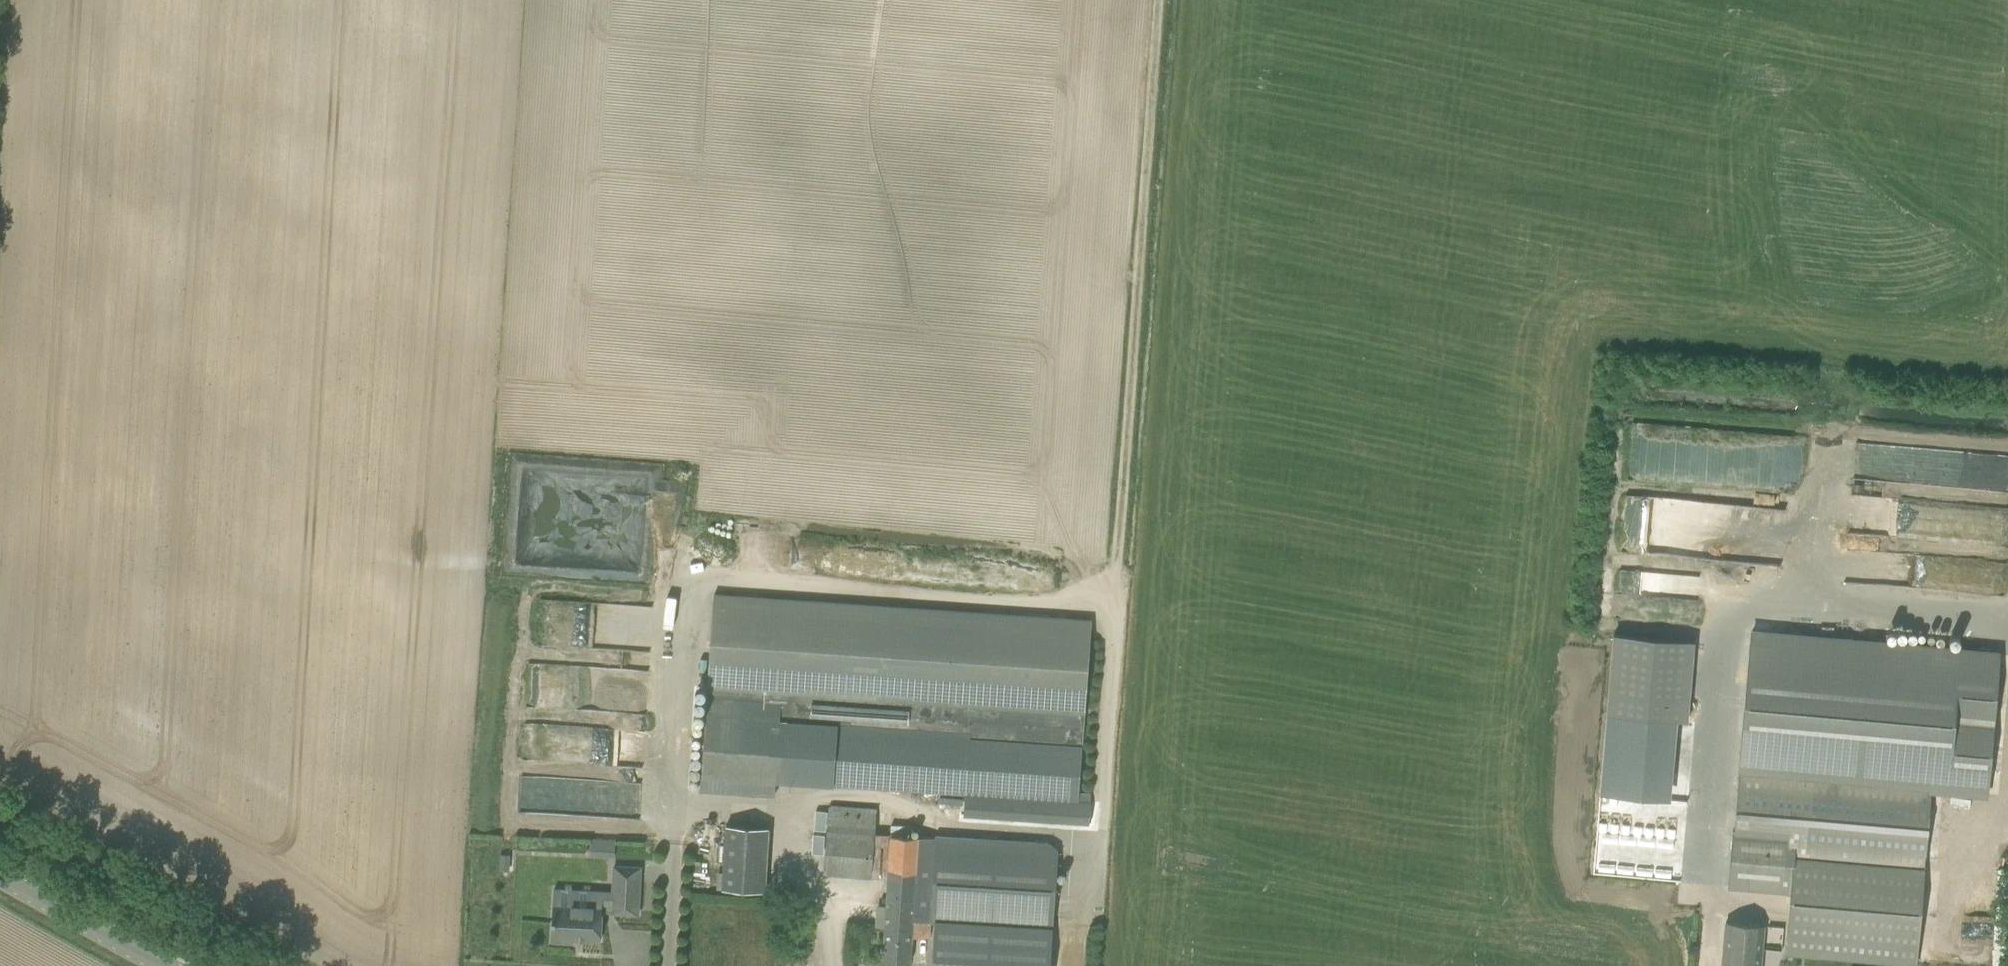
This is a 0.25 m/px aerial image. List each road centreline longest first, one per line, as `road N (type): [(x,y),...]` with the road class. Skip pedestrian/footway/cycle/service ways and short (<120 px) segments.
road 1 (track): [(1116,605),(1161,0)]
road 2 (tertiary): [(166,965),(0,873)]

